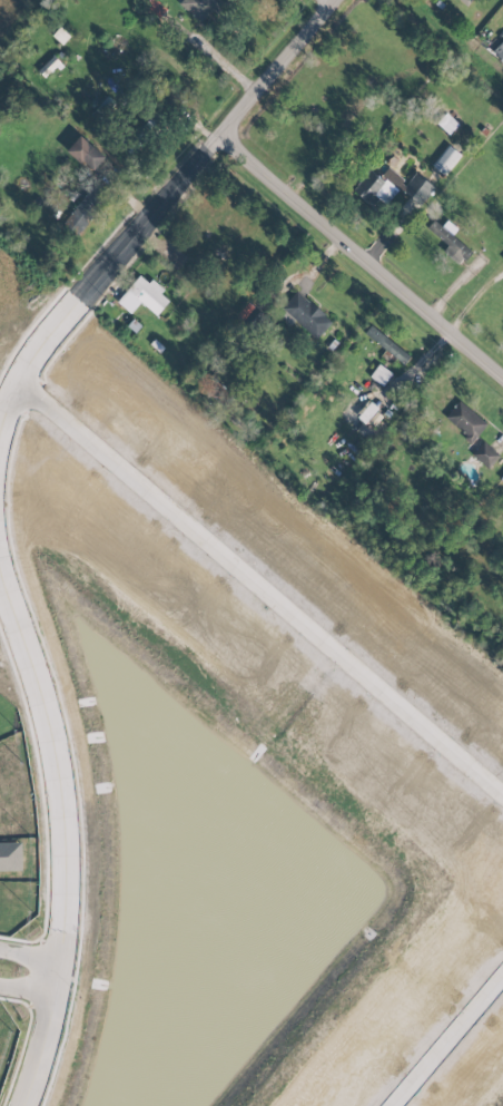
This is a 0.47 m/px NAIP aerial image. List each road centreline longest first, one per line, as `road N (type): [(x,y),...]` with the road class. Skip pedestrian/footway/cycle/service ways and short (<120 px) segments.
road 1 (residential): [(79,312),(344,0)]
road 2 (residential): [(502,377),(225,139)]
road 3 (residential): [(0,980),(66,972),(0,940)]
road 4 (residential): [(26,1105),(66,972)]

